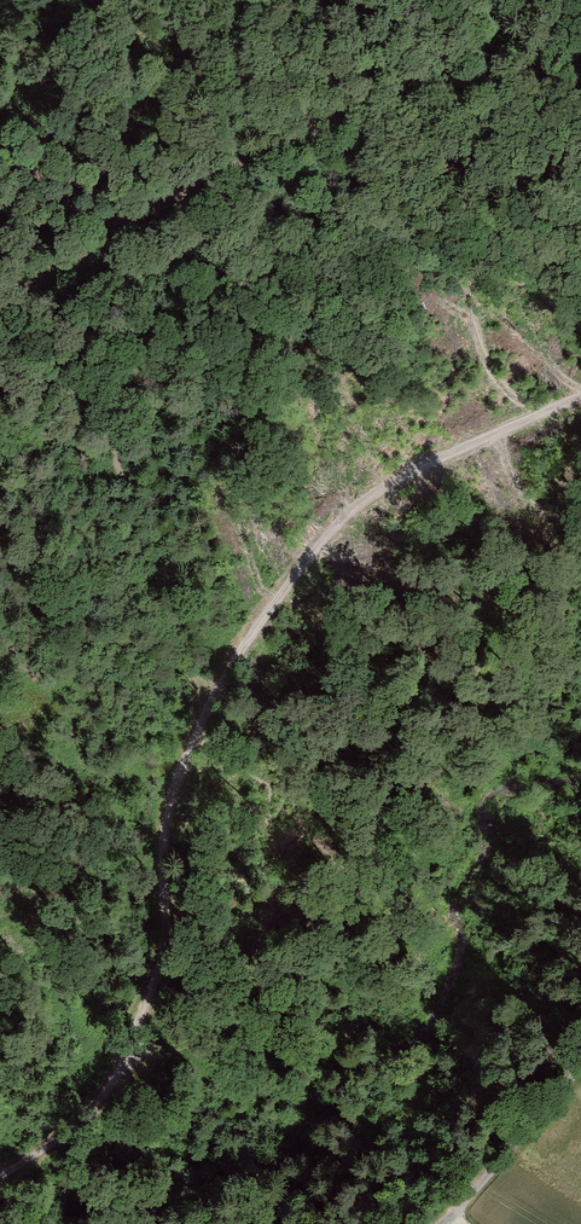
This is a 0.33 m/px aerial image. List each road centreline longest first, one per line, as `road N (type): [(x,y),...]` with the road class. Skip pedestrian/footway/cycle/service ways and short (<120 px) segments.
road 1 (track): [(0,1179),(22,1174),(92,1125),(129,1059),(197,725),(301,562),(468,467),(580,425)]
road 2 (track): [(580,61),(357,96),(216,198),(109,230),(0,139)]
road 3 (track): [(434,1223),(580,1066)]
road 4 (track): [(109,230),(0,321)]

